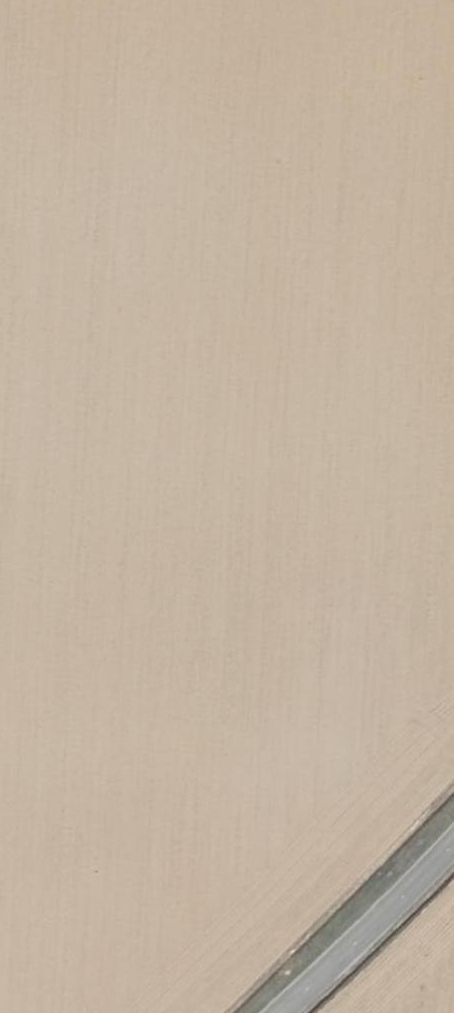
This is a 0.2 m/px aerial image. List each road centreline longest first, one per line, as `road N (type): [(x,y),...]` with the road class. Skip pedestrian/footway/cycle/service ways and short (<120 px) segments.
road 1 (tertiary): [(277,1012),(453,844)]

